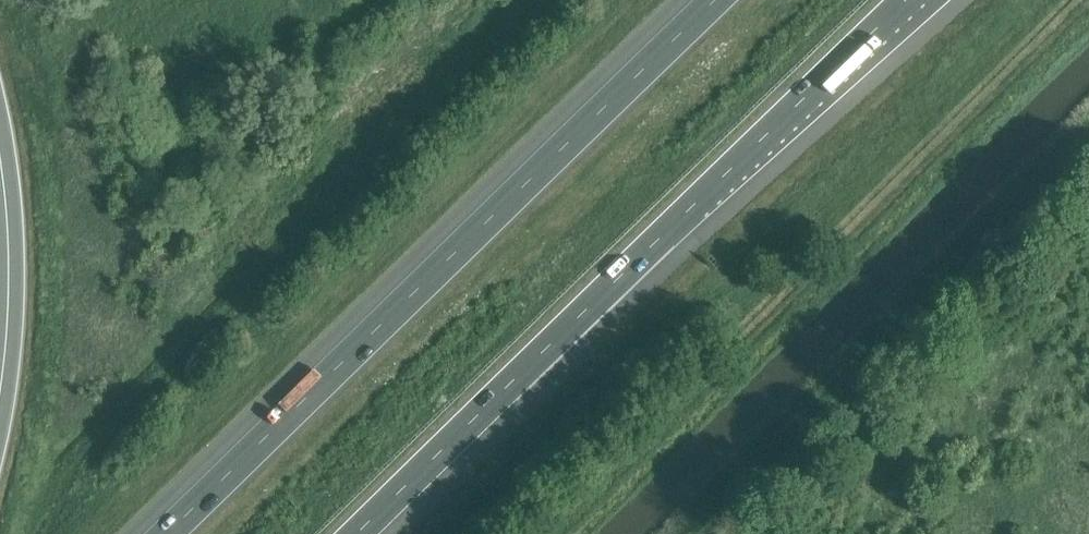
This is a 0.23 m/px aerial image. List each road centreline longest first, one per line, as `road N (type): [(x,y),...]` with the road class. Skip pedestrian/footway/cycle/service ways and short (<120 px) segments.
road 1 (motorway): [(357,533),(908,0)]
road 2 (motorway): [(717,0),(167,533)]
road 3 (track): [(1088,136),(834,411)]
road 4 (motorway): [(0,125),(12,227),(0,388)]
road 5 (track): [(701,533),(834,411)]

